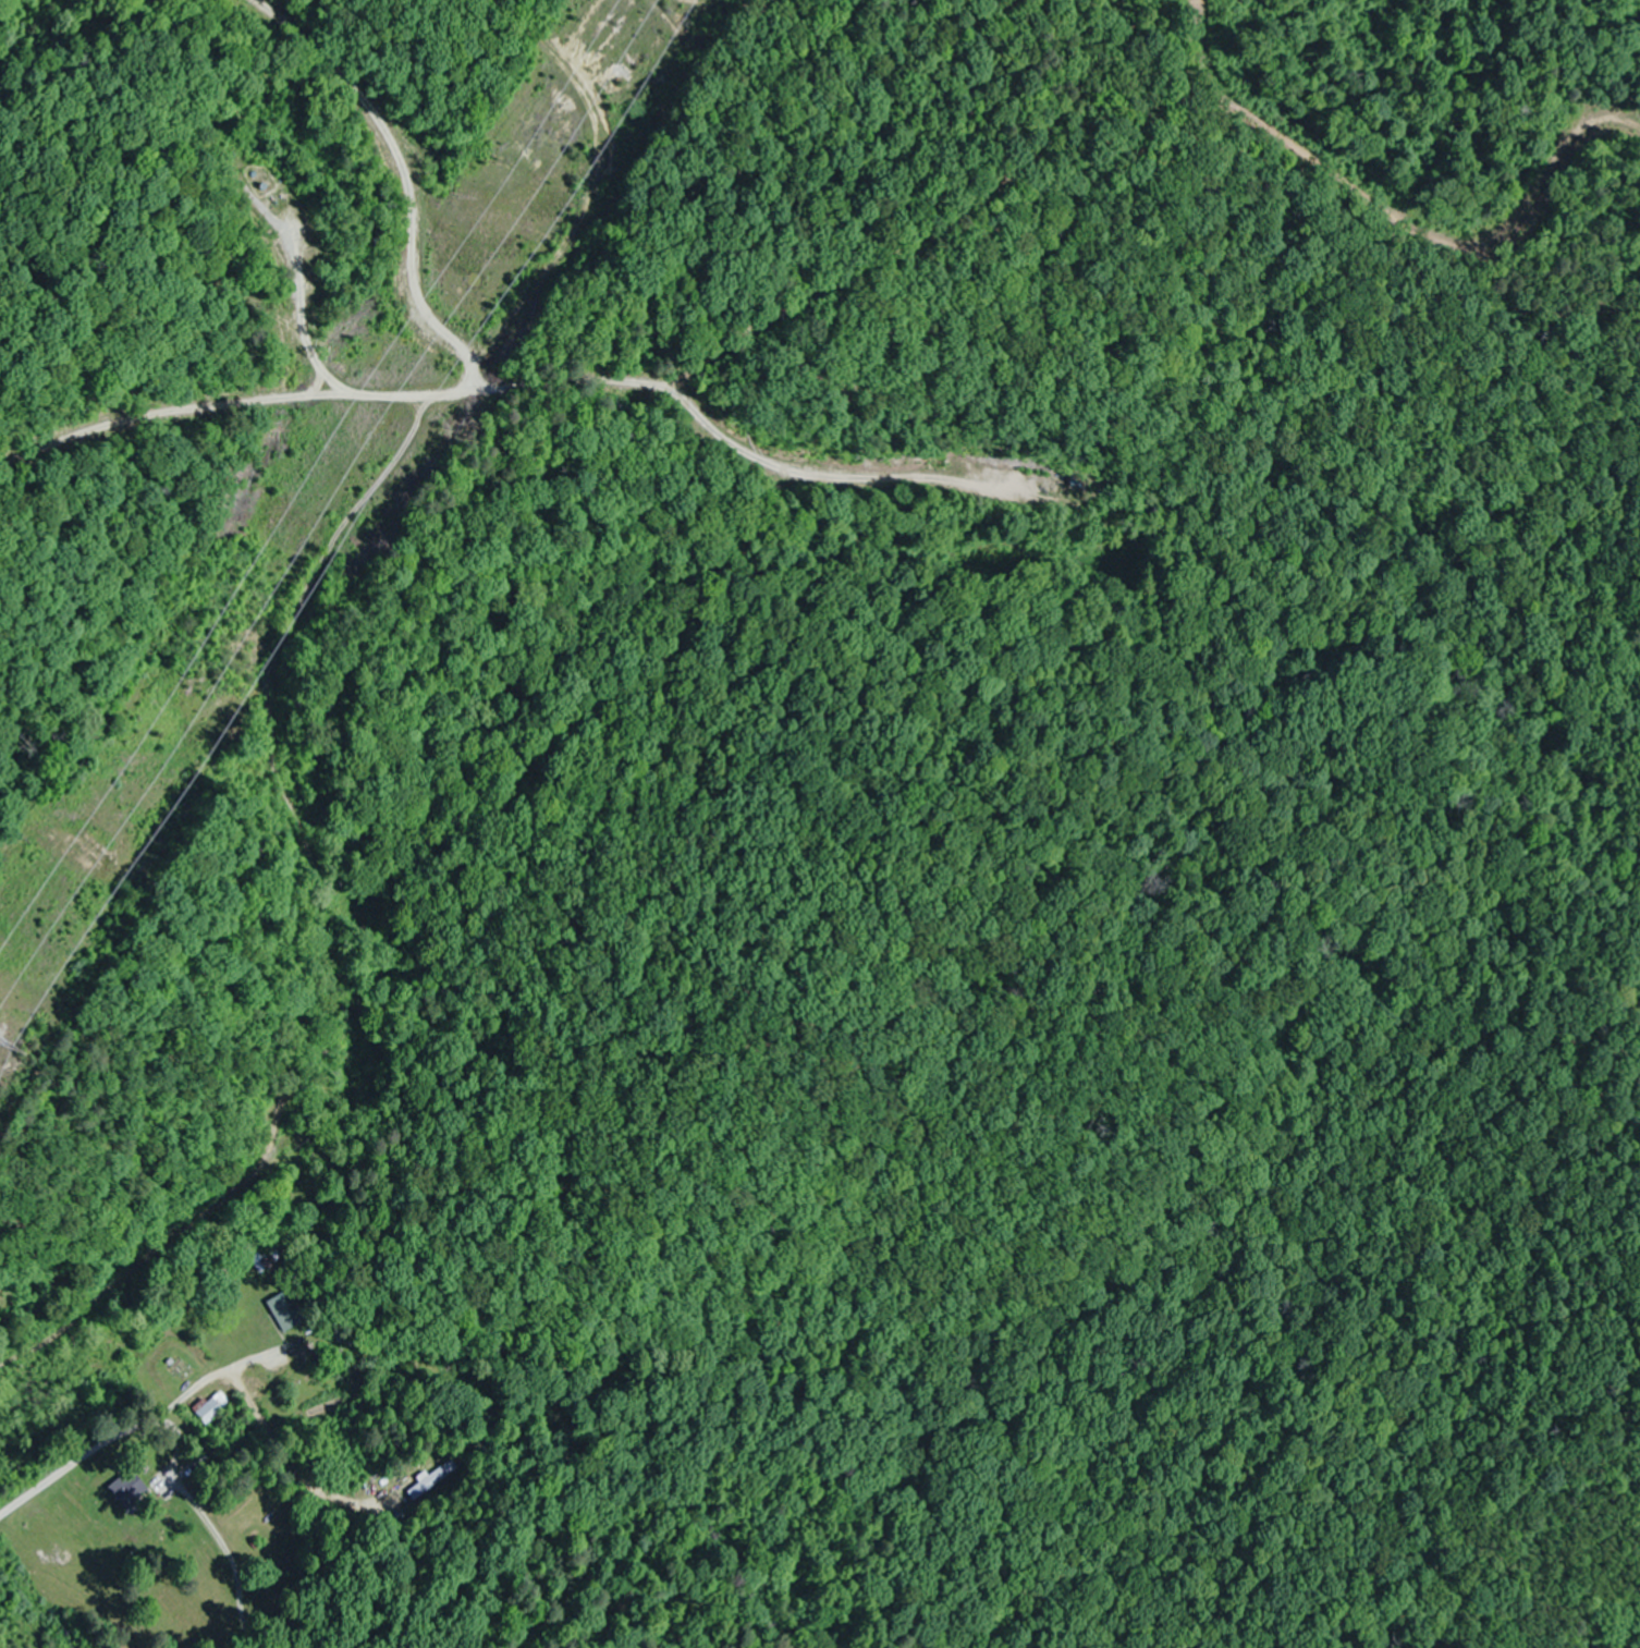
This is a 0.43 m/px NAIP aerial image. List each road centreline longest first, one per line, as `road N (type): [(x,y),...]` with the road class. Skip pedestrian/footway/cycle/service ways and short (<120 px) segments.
road 1 (residential): [(0,1516),(212,1376),(278,1354)]

